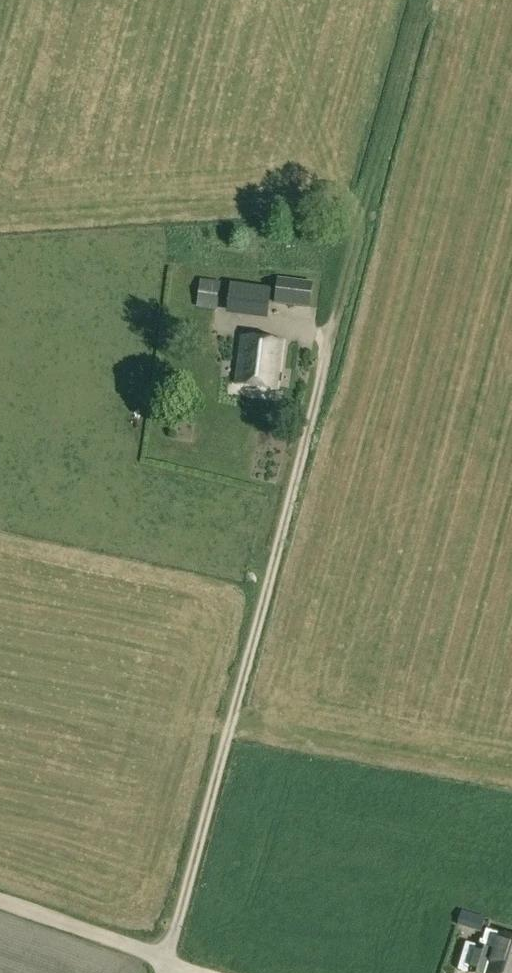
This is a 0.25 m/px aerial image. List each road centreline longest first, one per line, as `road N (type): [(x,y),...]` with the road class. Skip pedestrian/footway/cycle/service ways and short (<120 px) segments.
road 1 (unclassified): [(167,972),(336,322)]
road 2 (track): [(419,0),(336,322)]
road 3 (track): [(0,900),(204,972)]

